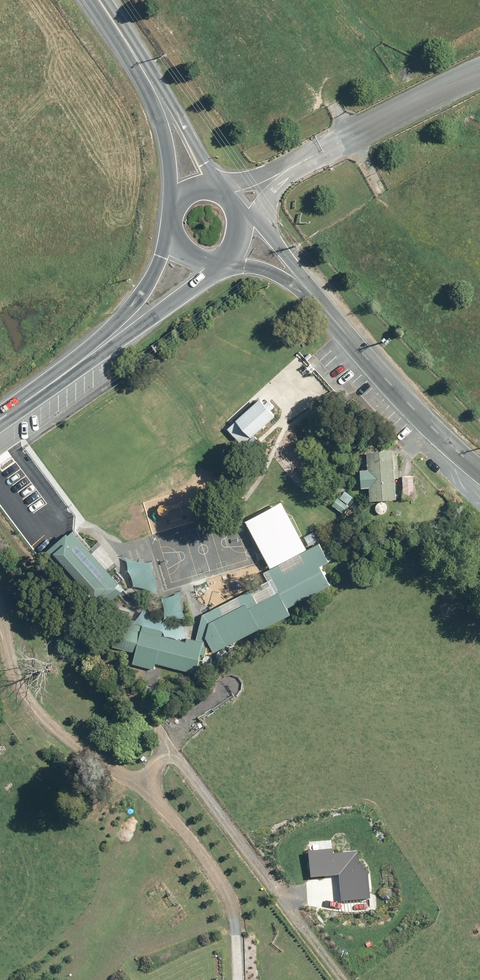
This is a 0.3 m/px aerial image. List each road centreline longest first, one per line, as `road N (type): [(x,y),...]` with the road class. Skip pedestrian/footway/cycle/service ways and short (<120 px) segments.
road 1 (secondary): [(334,319),(479,471)]
road 2 (secondary): [(211,257),(206,278),(95,345)]
road 3 (secondary): [(244,213),(295,261),(334,319)]
road 4 (secondary): [(95,345),(143,294),(172,233)]
road 5 (secondary): [(171,210),(162,119),(148,77)]
road 6 (secondary): [(334,319),(284,278),(222,254)]
road 7 (secondary): [(148,77),(213,183)]

